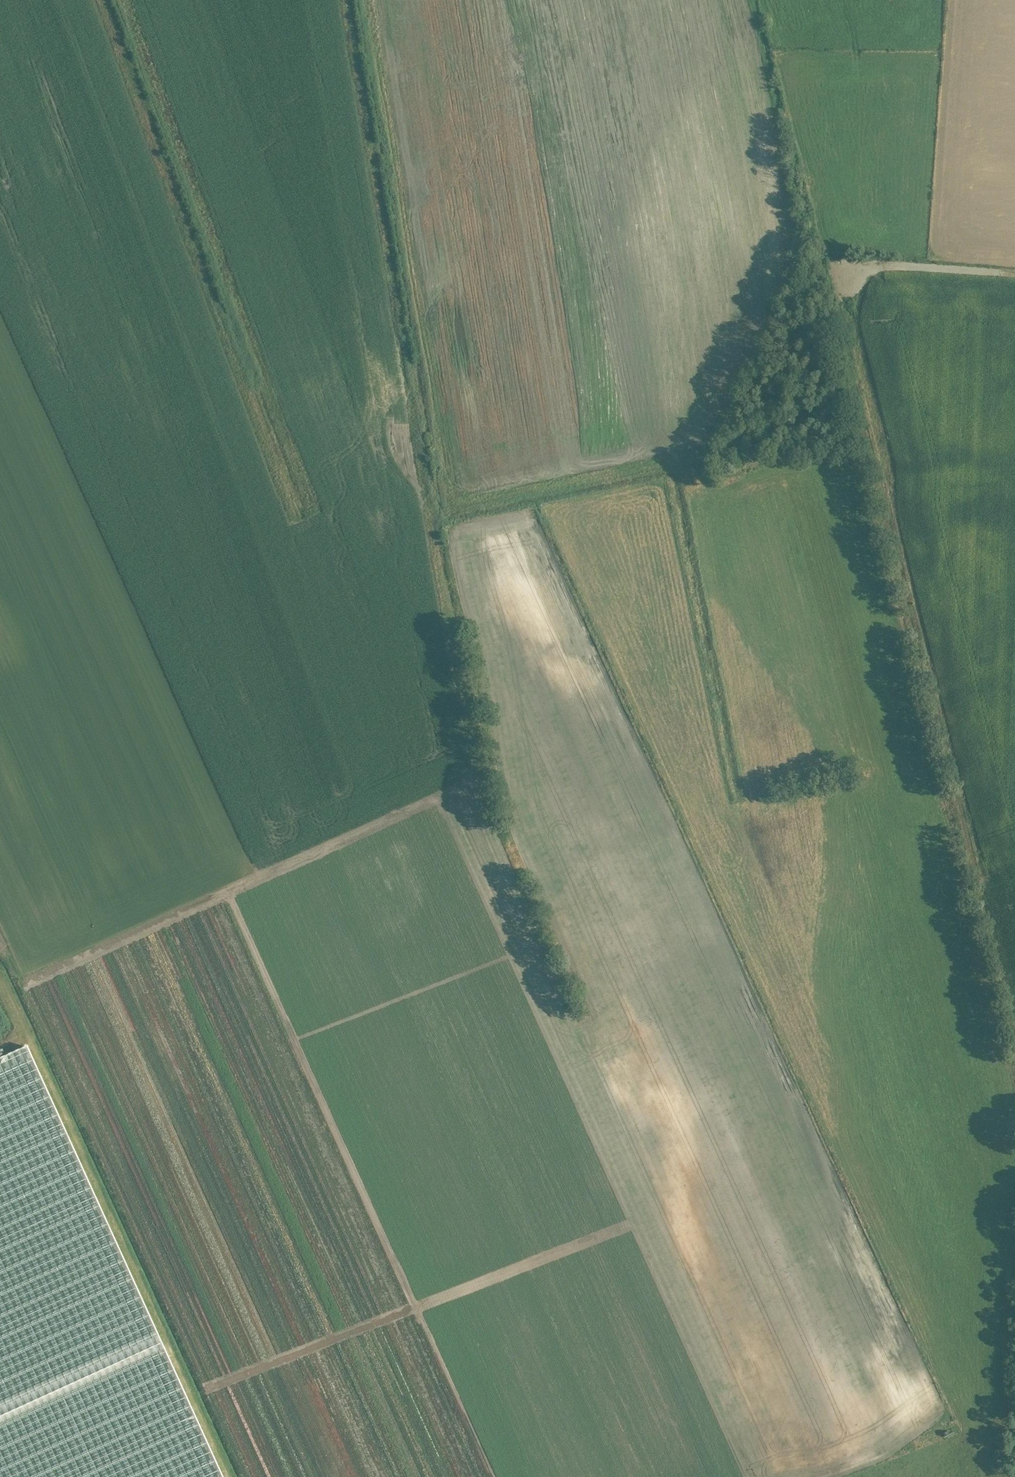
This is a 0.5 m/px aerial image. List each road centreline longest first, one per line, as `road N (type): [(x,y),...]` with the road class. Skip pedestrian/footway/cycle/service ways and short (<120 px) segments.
road 1 (track): [(1014,624),(932,655),(834,275)]

